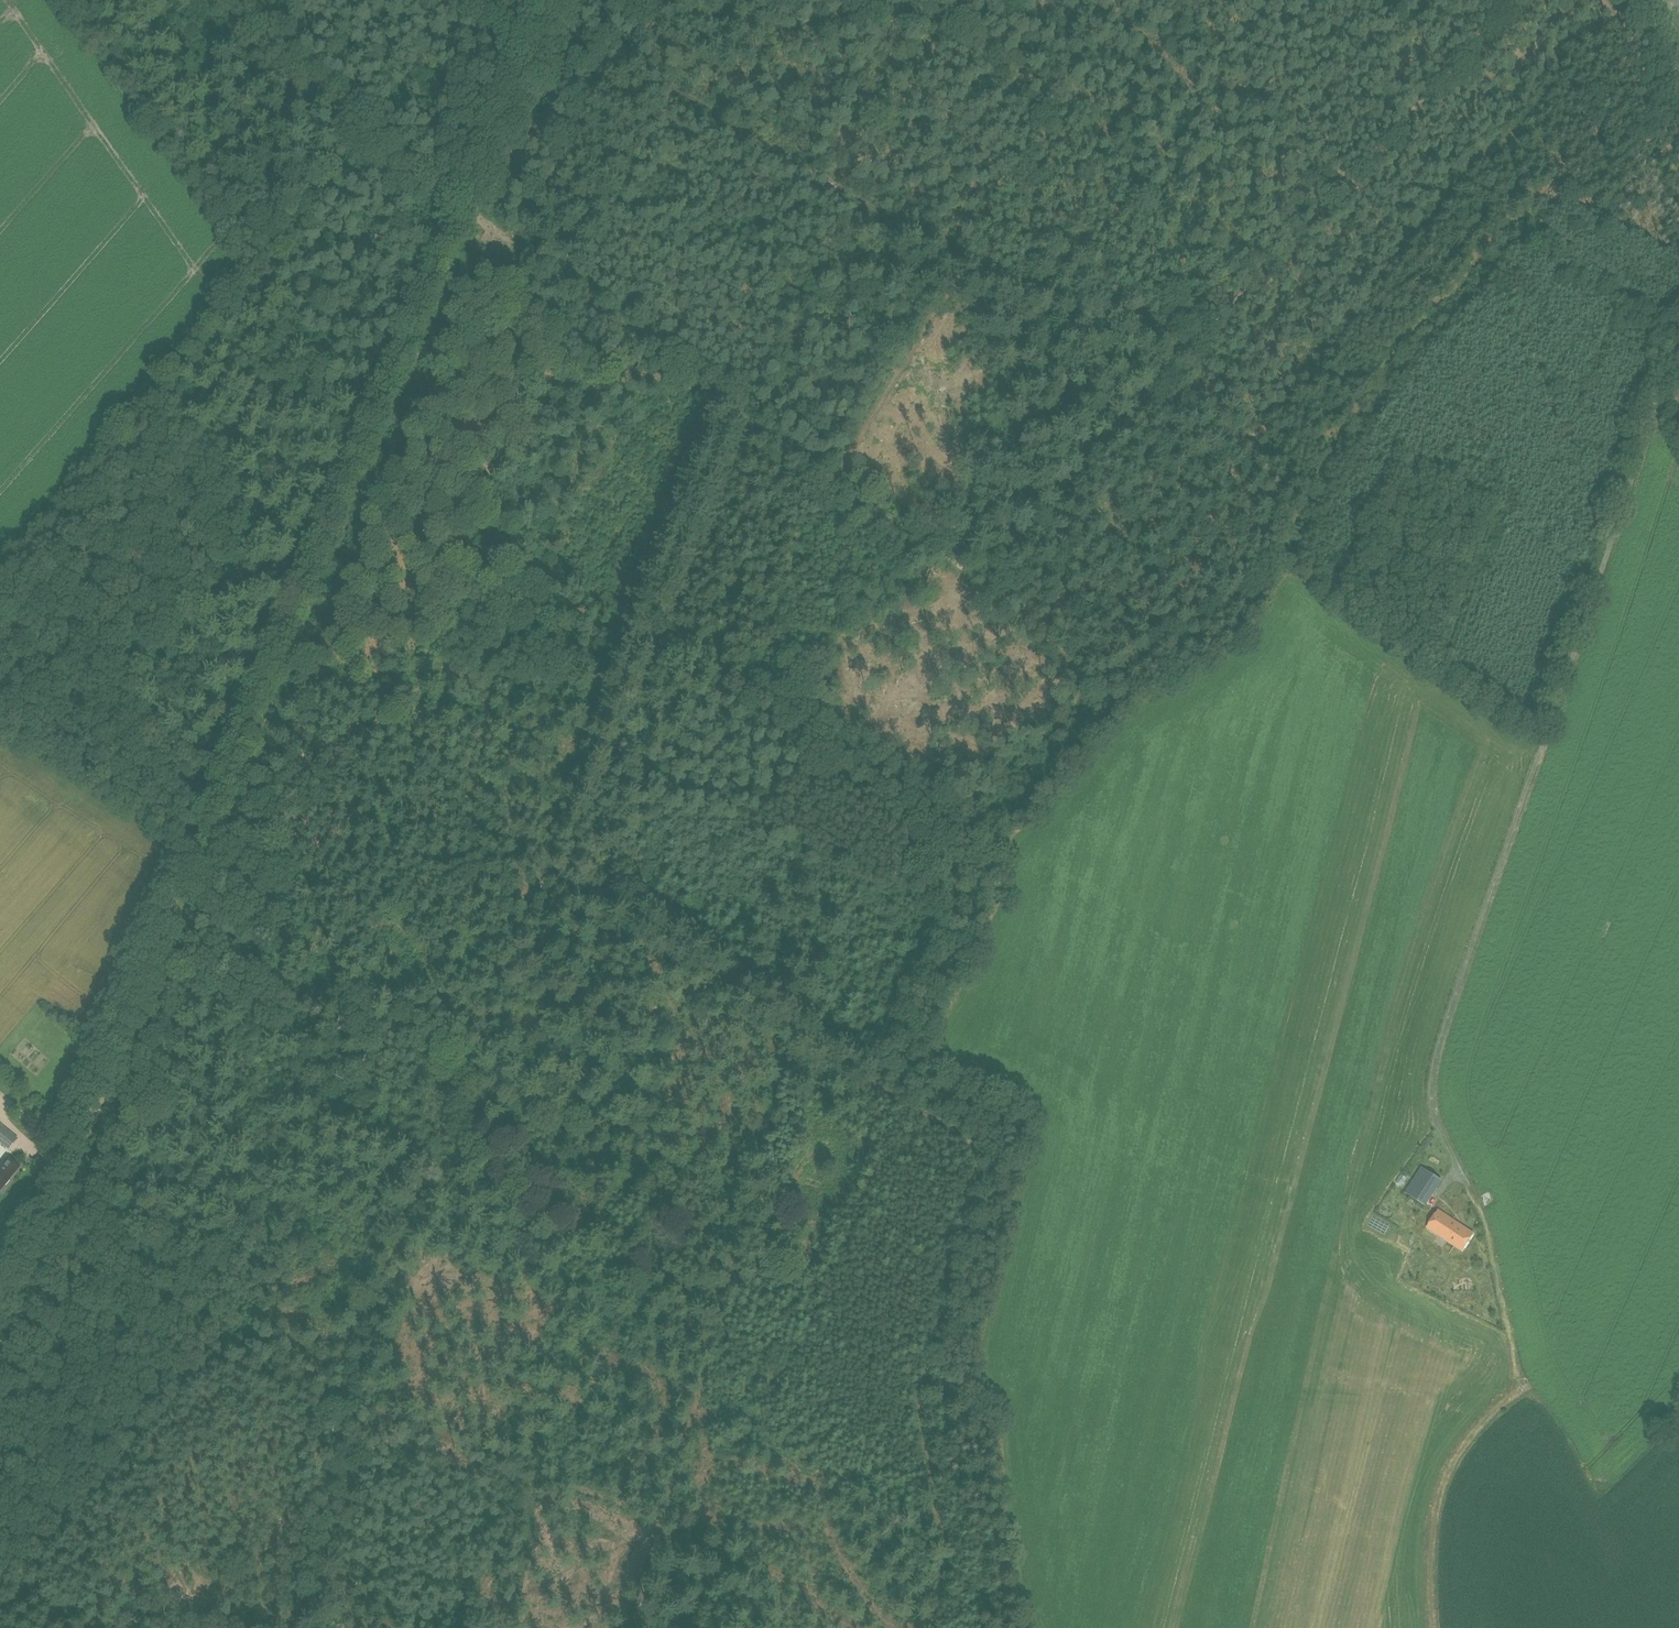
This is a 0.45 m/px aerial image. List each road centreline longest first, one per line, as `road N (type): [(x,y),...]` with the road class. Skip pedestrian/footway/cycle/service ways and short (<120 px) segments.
road 1 (unclassified): [(0,1312),(546,0)]

